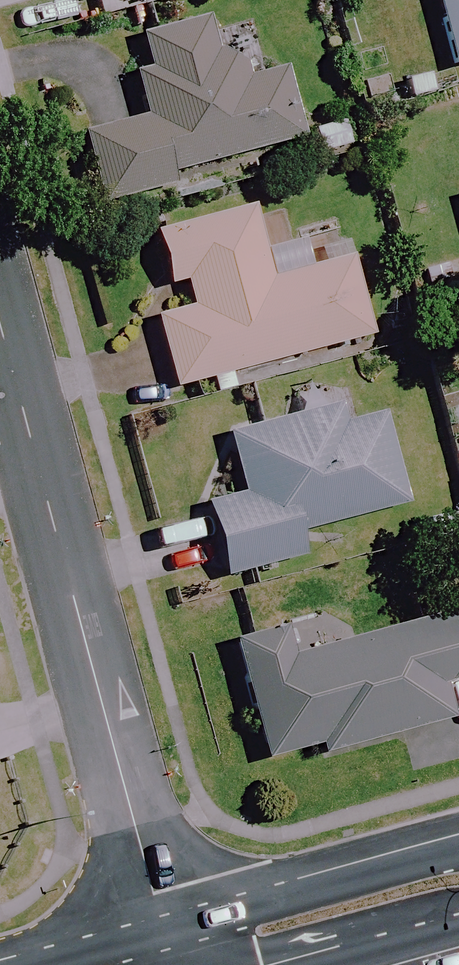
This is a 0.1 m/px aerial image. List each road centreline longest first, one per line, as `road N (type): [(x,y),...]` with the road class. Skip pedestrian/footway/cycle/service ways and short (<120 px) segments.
road 1 (tertiary): [(0,323),(167,933)]
road 2 (secondary): [(167,933),(458,855)]
road 3 (secondary): [(34,964),(167,933)]

